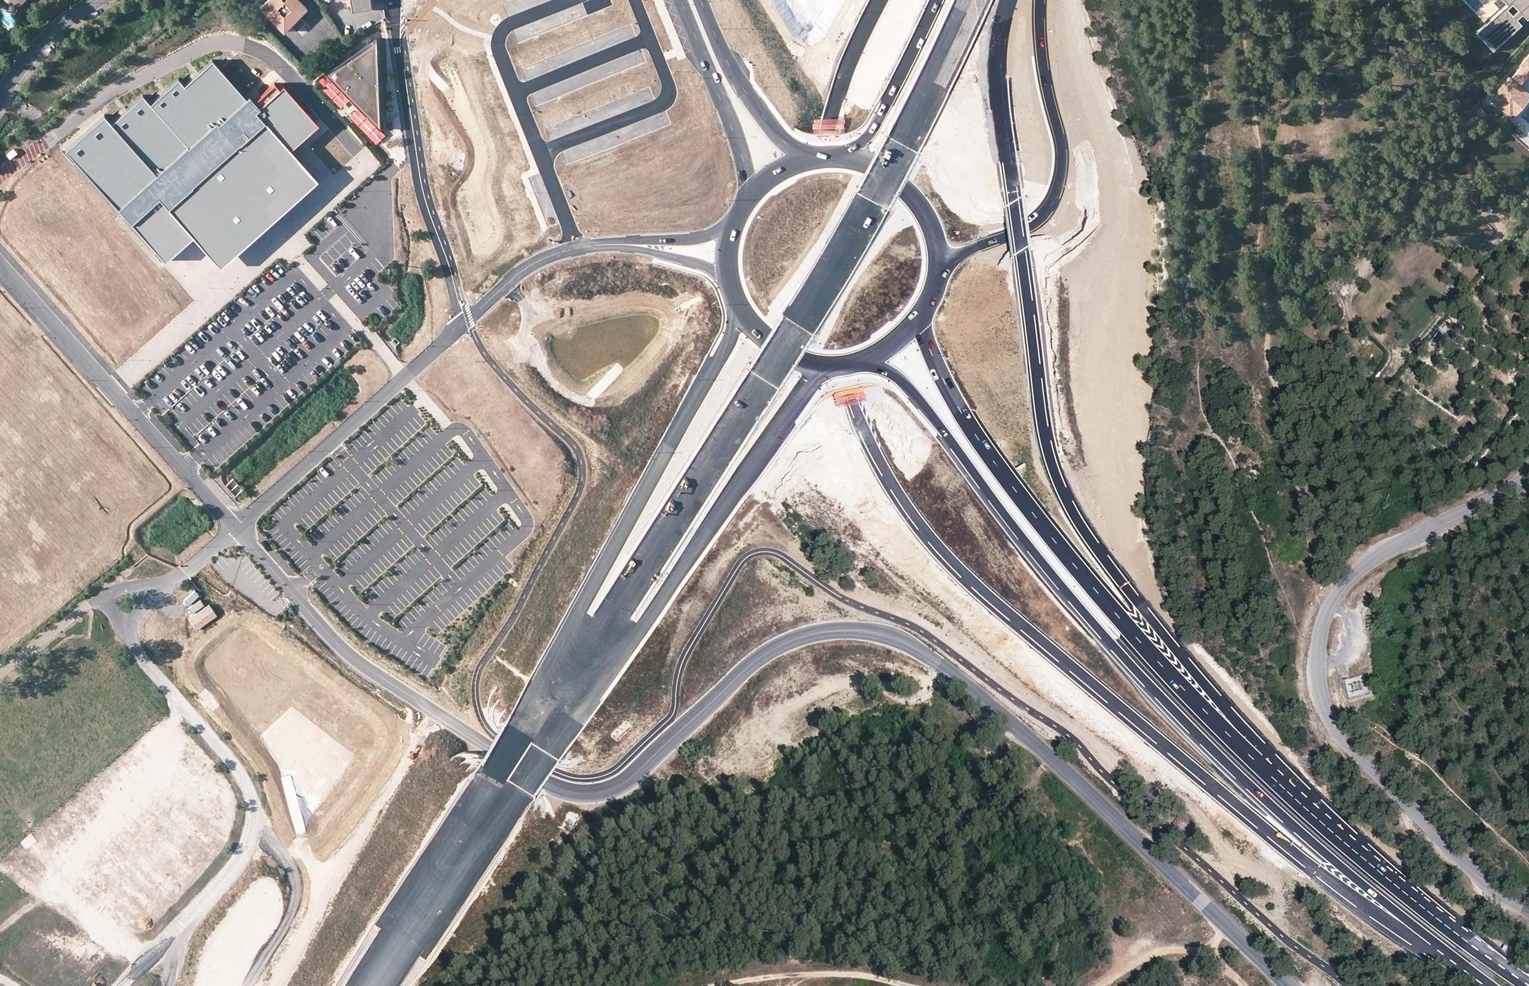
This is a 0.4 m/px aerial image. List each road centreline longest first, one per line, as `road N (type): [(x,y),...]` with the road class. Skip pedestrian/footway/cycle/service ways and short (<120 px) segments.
road 1 (primary): [(882,0),(829,134),(827,221),(841,385),(886,486),(966,578),(1313,870),(1429,947)]
road 2 (primary): [(1332,834),(1172,644),(1060,490),(1046,450),(998,104),(1008,0)]
road 3 (primary): [(863,356),(934,418),(1077,614),(1157,702),(1429,947)]
road 4 (tertiary): [(235,529),(387,681),(547,780),(589,795),(638,772),(765,650),(791,637),(859,626),(895,635)]
road 5 (primary): [(472,832),(766,373),(899,149)]
road 6 (primary): [(1332,834),(1196,705),(1076,571),(969,429),(918,310)]
road 7 (tertiary): [(1528,911),(1472,872),(1339,738),(1316,684),(1313,645),(1349,579),(1375,553),(1522,483)]
road 8 (track): [(1329,609),(1310,547),(1259,252),(1260,161),(1244,0)]
road 9 (primary): [(472,832),(642,626),(798,383),(828,361)]
road 10 (primary): [(742,309),(604,561),(472,832)]
road 11 (tertiary): [(1287,985),(1028,737),(895,635)]
road 12 (unclassified): [(121,624),(148,668),(226,753),(250,792),(250,822),(239,854),(119,985)]
road 13 (unclassified): [(0,263),(235,529)]
road 14 (primary): [(1040,0),(1039,52),(1057,145),(1050,186),(1023,221),(951,251),(929,278)]
road 15 (residential): [(391,2),(419,190),(459,327)]
road 16 (tertiary): [(459,327),(235,529)]
road 17 (primary): [(1528,985),(1332,834)]
road 18 (secondary): [(683,0),(733,128),(742,214)]
road 19 (tertiary): [(641,245),(576,247),(547,258),(459,327)]
road 20 (secondary): [(809,164),(735,73),(701,0)]
road 21 (primary): [(940,0),(878,124),(835,162)]
road 22 (track): [(719,985),(791,973),(907,985)]
road 23 (primary): [(373,985),(472,832)]
road 24 (primary): [(929,278),(923,223),(908,199),(888,179),(835,162)]
road 25 (primary): [(971,0),(899,149)]
road 26 (track): [(1093,985),(1158,952),(1232,934)]
road 27 (residential): [(95,0),(39,45),(0,98)]
road 28 (unclassified): [(99,598),(0,668)]

